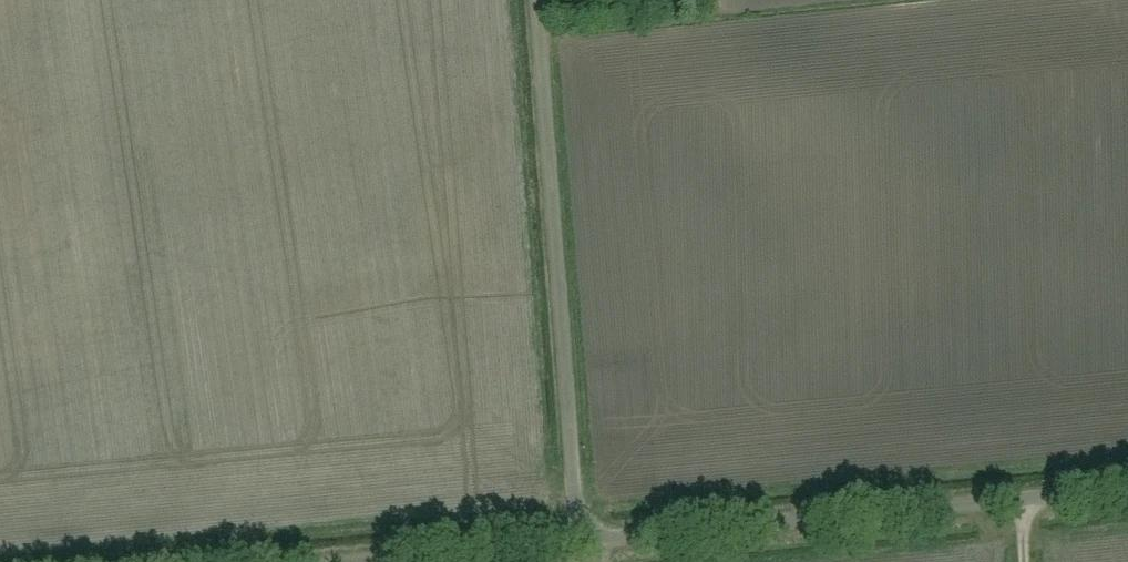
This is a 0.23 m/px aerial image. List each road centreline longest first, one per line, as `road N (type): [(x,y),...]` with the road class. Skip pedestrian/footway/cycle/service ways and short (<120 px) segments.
road 1 (unclassified): [(579,540),(1127,489)]
road 2 (unclassified): [(579,540),(537,0)]
road 3 (unclassified): [(344,561),(579,540)]

